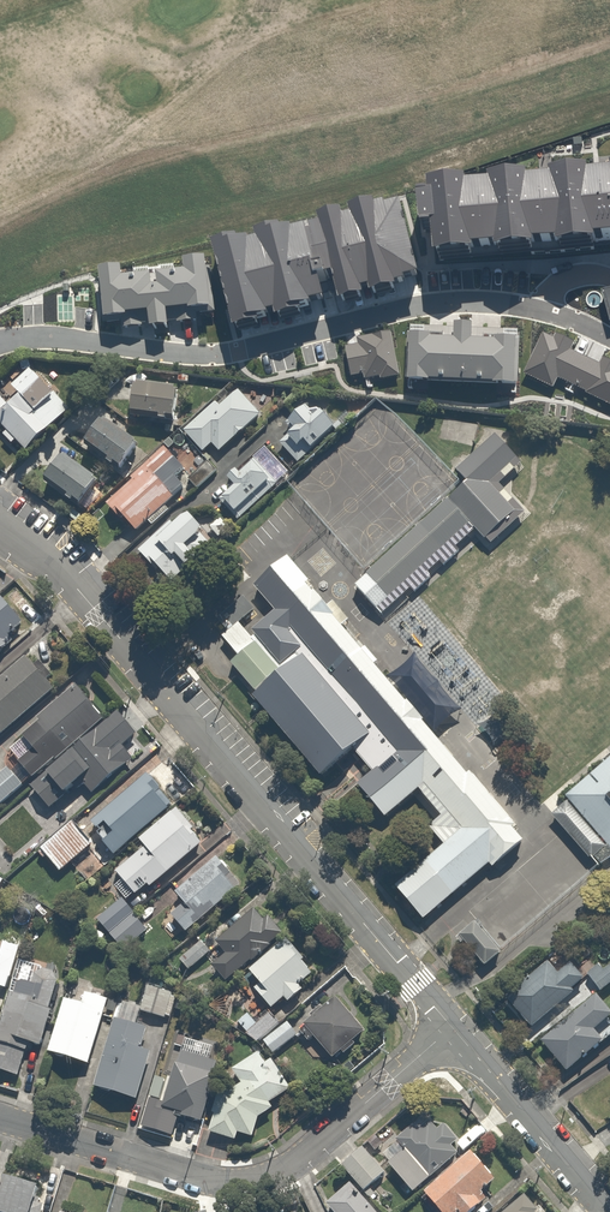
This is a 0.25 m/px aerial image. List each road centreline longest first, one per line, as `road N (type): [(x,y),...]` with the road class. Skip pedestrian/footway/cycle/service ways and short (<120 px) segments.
road 1 (residential): [(451,1028),(97,607),(0,525)]
road 2 (residential): [(0,1118),(182,1174),(249,1182),(304,1155),(451,1028)]
road 3 (residential): [(608,1211),(451,1028)]

